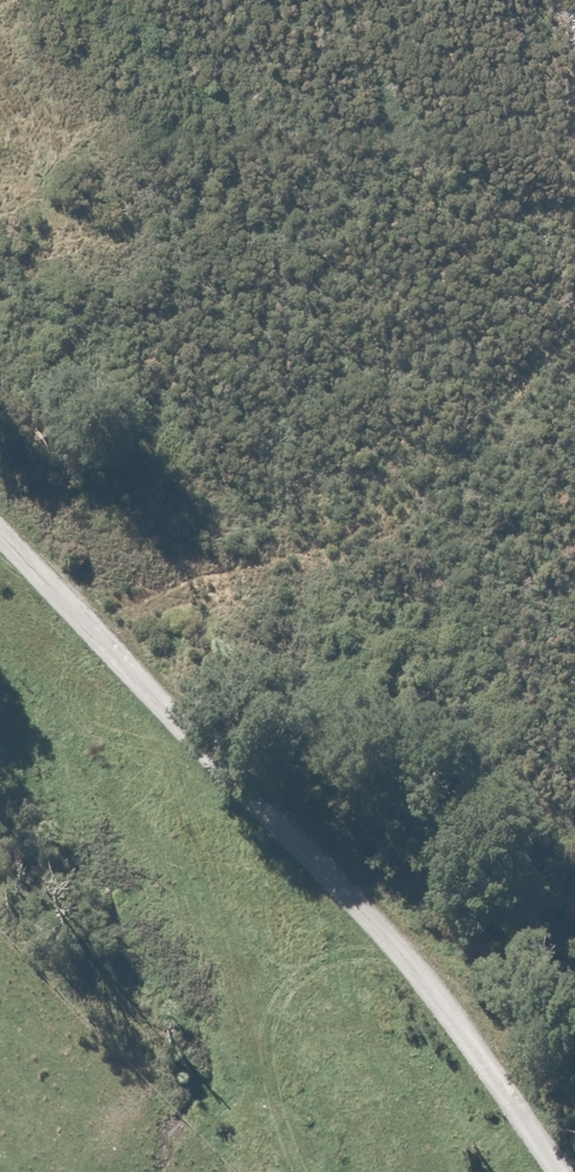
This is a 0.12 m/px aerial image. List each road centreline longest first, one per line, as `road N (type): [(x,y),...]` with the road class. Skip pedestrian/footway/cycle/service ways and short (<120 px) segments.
road 1 (track): [(0,526),(346,887),(556,1171)]
road 2 (track): [(70,602),(300,561),(487,450),(574,368)]
road 3 (track): [(574,138),(388,0)]

